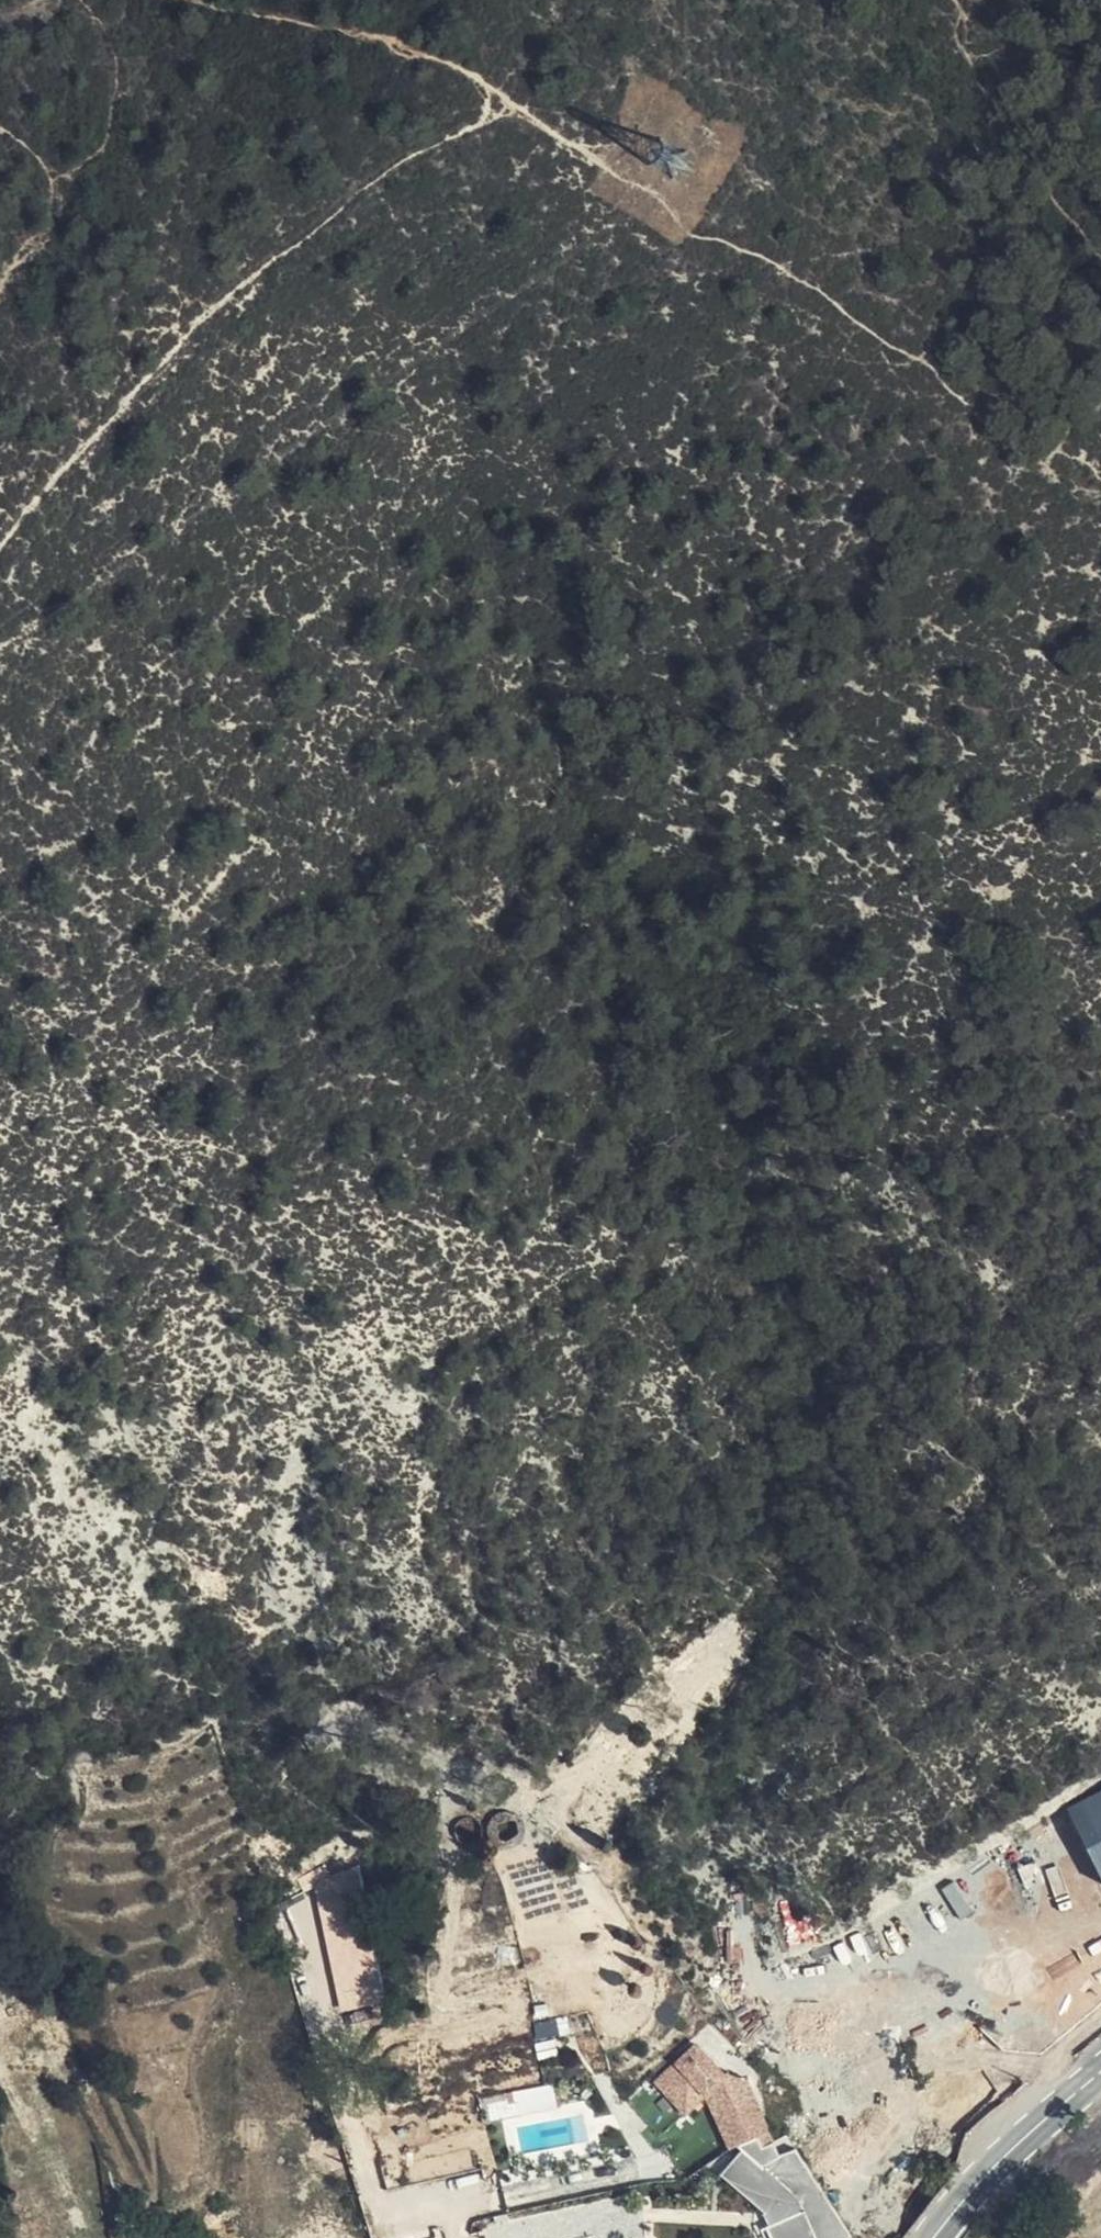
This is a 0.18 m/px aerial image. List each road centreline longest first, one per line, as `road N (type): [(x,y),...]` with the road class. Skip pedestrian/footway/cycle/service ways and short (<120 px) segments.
road 1 (primary): [(929,2237),(1007,2152),(1100,2074)]

